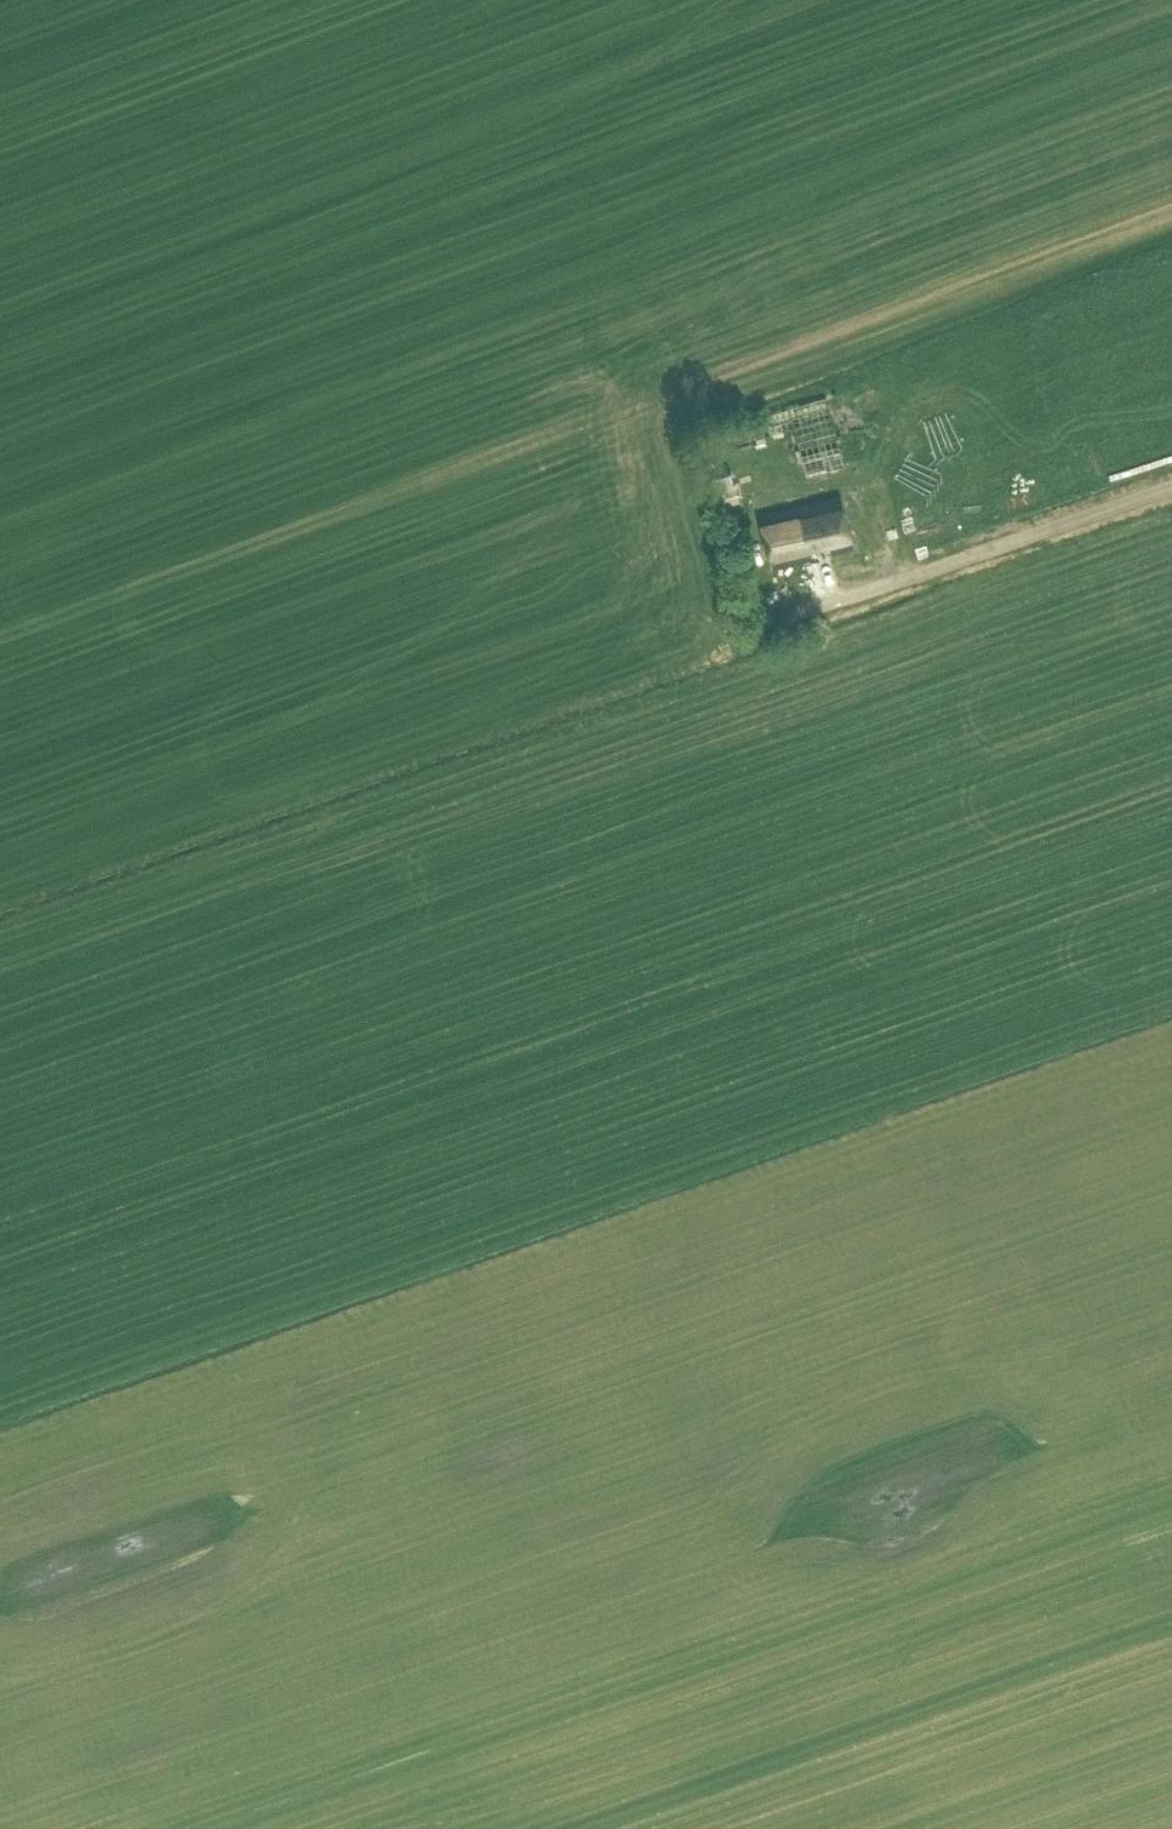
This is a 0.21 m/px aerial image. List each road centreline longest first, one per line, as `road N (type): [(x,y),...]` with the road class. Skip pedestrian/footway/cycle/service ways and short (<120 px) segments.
road 1 (track): [(1171,487),(843,595)]

